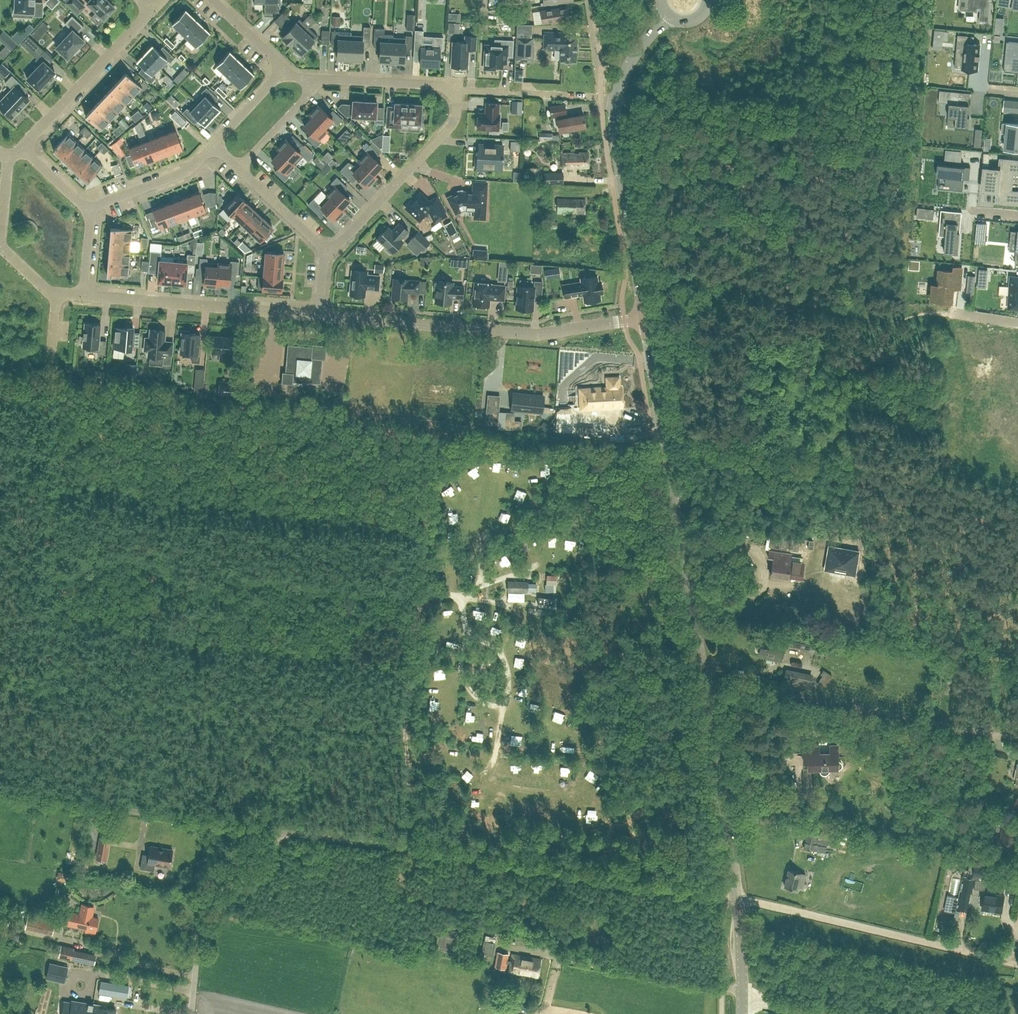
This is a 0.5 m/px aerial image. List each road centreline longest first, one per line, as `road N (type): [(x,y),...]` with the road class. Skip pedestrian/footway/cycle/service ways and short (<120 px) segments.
road 1 (track): [(42,688),(50,470),(67,461),(426,510),(423,591)]
road 2 (track): [(1017,584),(938,584),(868,544),(803,493),(745,471),(698,437),(745,284)]
road 3 (unclassified): [(737,896),(279,831)]
road 4 (track): [(407,736),(0,683)]
road 5 (tertiary): [(704,685),(645,317)]
road 6 (residential): [(645,317),(538,334),(320,315)]
road 7 (track): [(737,896),(1009,962),(1017,923)]
road 8 (unclassified): [(1017,739),(704,685)]
road 9 (unclassified): [(279,831),(0,792)]
road 10 (residential): [(320,315),(83,295)]
road 11 (tertiary): [(645,317),(616,100)]
road 12 (unclassified): [(279,831),(257,868),(201,907),(191,1013)]
road 13 (residential): [(327,252),(445,132),(456,118),(457,90)]
road 14 (tertiary): [(737,896),(704,685)]
road 15 (residential): [(22,148),(150,11)]
road 16 (residential): [(57,292),(0,245),(8,161)]
road 17 (residential): [(457,90),(604,97)]
road 18 (residential): [(215,144),(178,175),(86,209)]
road 19 (residential): [(457,90),(314,79)]
road 20 (residential): [(327,252),(239,167)]

